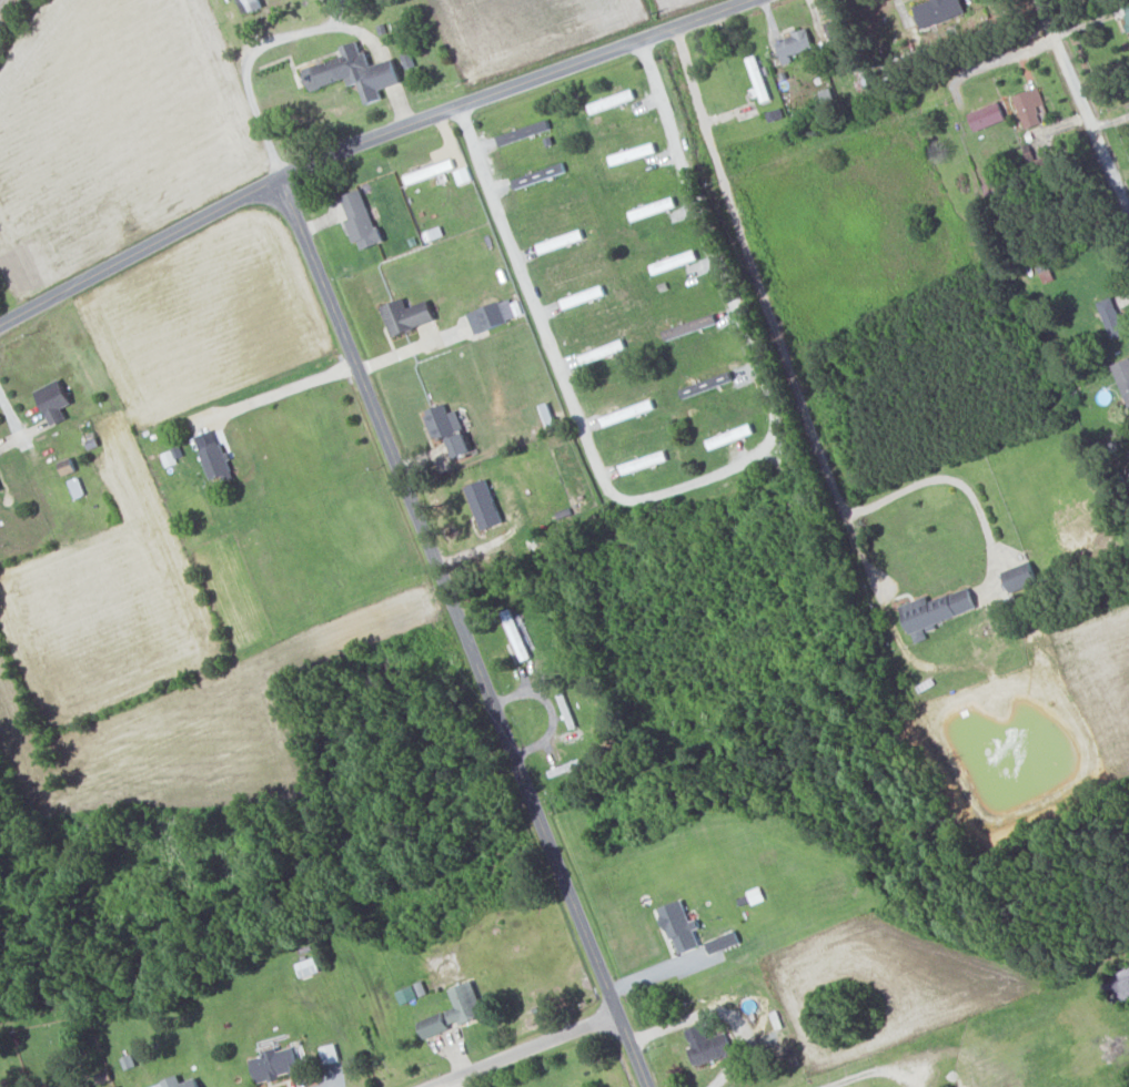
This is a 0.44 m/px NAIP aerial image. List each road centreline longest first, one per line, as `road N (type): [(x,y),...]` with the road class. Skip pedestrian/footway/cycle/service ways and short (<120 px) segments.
road 1 (residential): [(643,42),(692,204),(775,415),(770,437),(732,470),(643,501),(612,491),(458,109)]
road 2 (residential): [(647,1086),(278,184)]
road 3 (residential): [(755,0),(326,158),(0,327)]
road 4 (residential): [(1040,0),(1128,218)]
road 5 (residential): [(619,1014),(432,1086)]
road 6 (residential): [(0,394),(61,525)]

